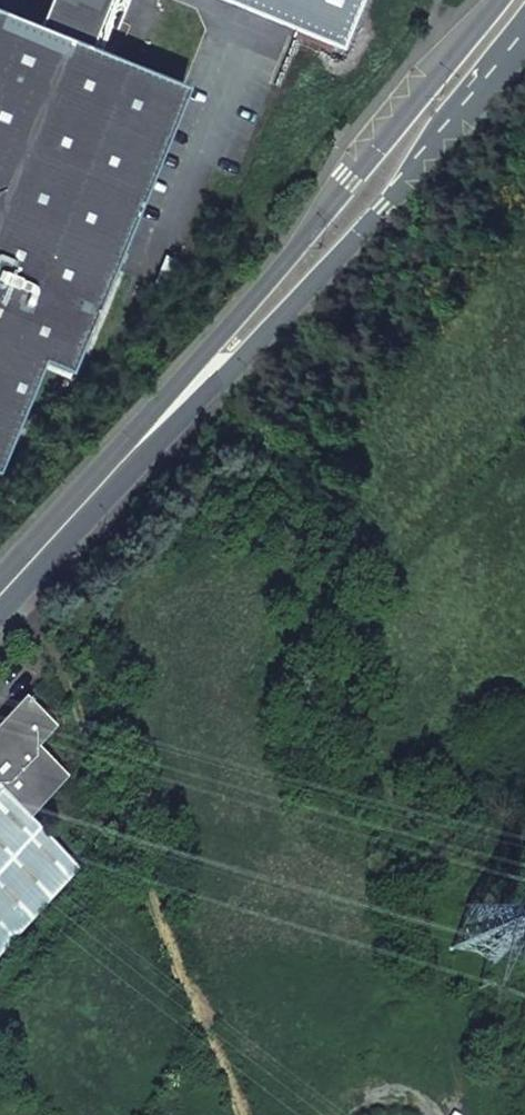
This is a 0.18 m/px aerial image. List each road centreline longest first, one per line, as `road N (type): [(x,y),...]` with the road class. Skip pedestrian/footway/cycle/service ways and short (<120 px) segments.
road 1 (track): [(250,1114),(90,707),(4,593)]
road 2 (secondary): [(141,442),(374,204),(524,15)]
road 3 (secondary): [(488,0),(141,442)]
road 4 (secondary): [(141,442),(0,597)]
road 5 (track): [(441,1114),(424,1065),(372,1073),(340,1114)]

